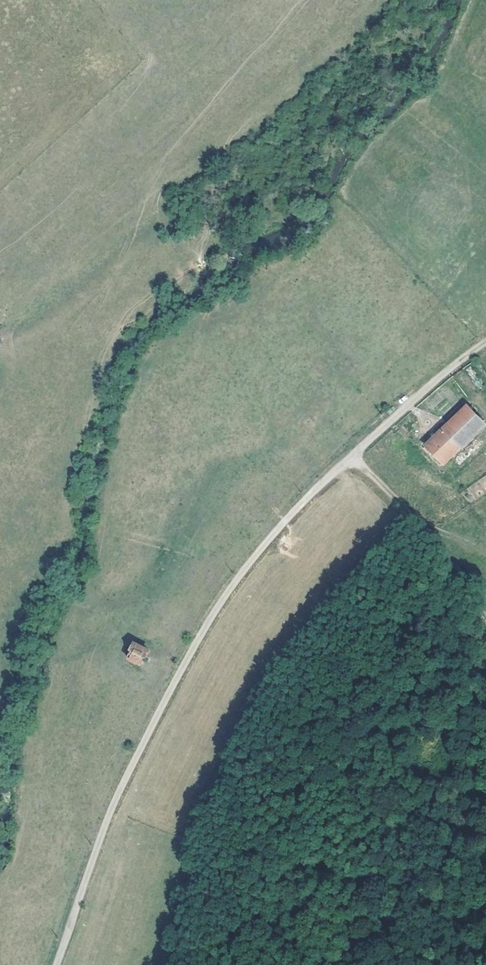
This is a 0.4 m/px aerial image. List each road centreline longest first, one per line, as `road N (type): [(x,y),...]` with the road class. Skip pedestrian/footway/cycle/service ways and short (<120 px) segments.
road 1 (unclassified): [(58,964),(112,809),(224,601),(325,484),(459,365)]
road 2 (track): [(353,458),(485,616)]

